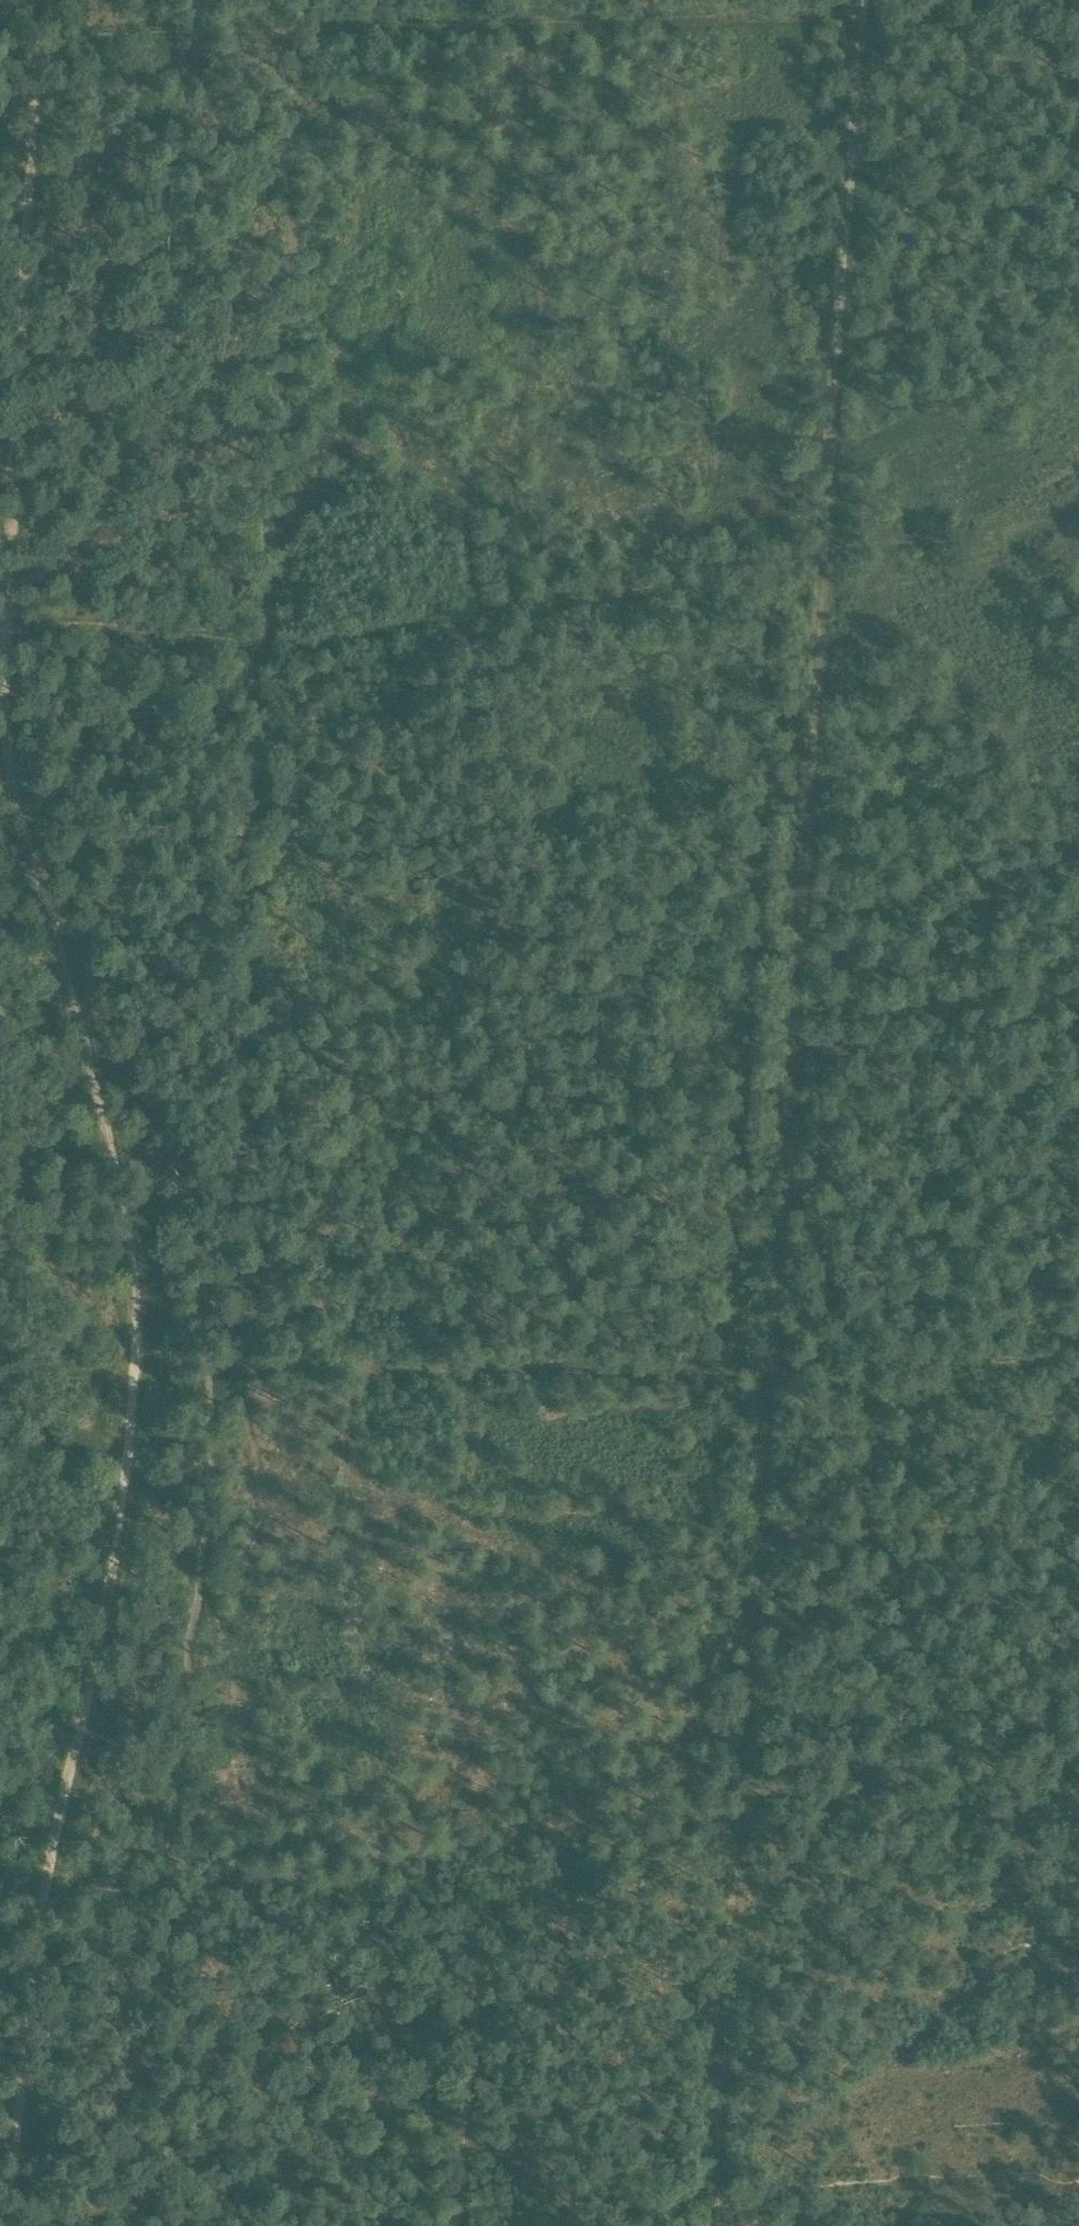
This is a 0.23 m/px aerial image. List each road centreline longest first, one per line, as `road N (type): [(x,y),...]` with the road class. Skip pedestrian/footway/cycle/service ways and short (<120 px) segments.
road 1 (track): [(707,2225),(737,1815),(782,1374),(859,0)]
road 2 (track): [(186,1884),(204,1786),(210,1365),(256,915),(263,640),(295,329),(306,0)]
road 3 (track): [(0,644),(11,747),(96,1104),(138,1371),(99,1617),(40,1884),(12,2225)]
road 4 (track): [(1078,1824),(785,1790),(756,1797),(686,1851),(577,1895),(471,1909),(298,1884),(186,1884)]
road 5 (track): [(54,0),(2,311),(0,396)]
road 6 (track): [(186,1884),(159,2225)]

